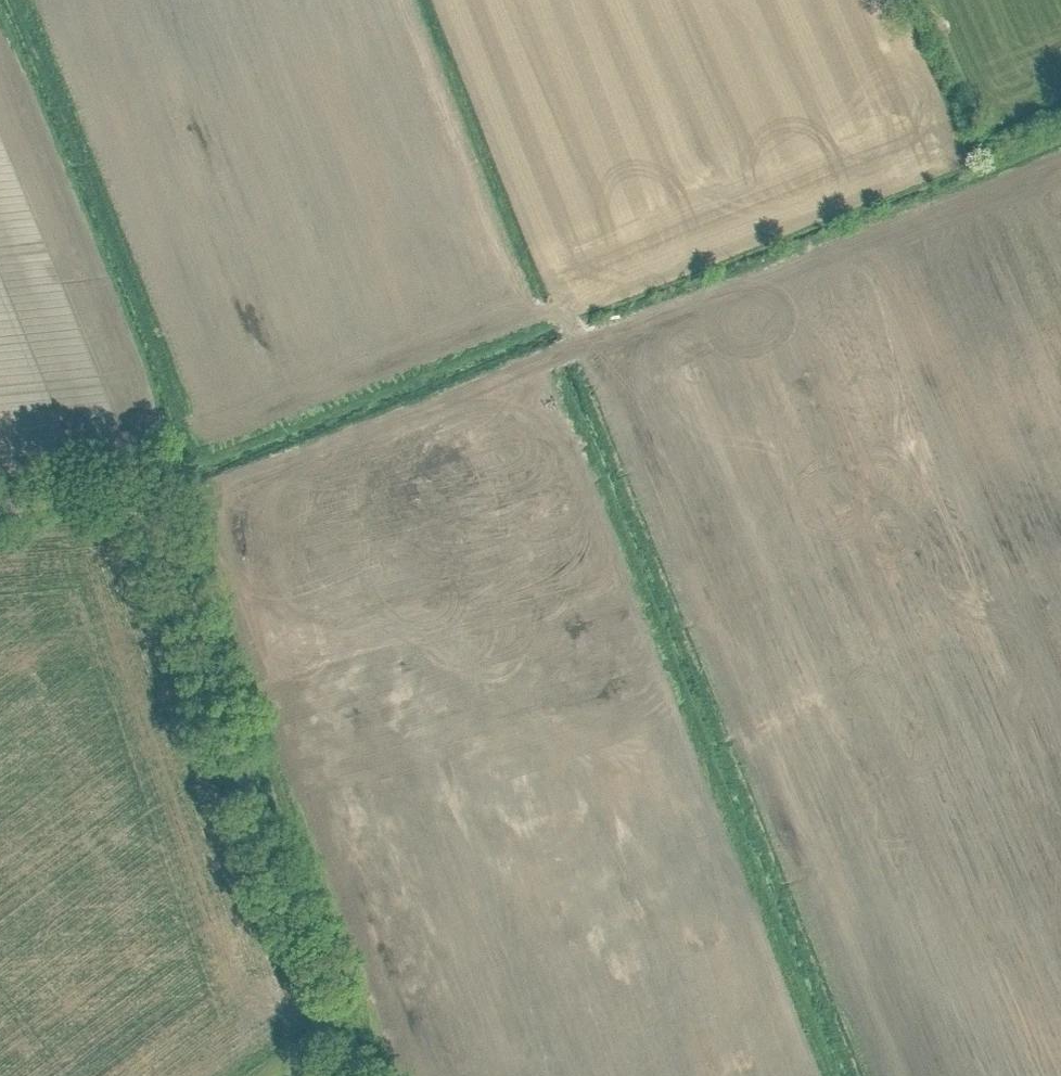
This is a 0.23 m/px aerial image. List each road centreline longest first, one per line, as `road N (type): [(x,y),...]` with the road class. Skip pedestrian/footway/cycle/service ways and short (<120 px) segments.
road 1 (tertiary): [(344,1075),(154,522),(132,503),(106,497),(0,506)]

